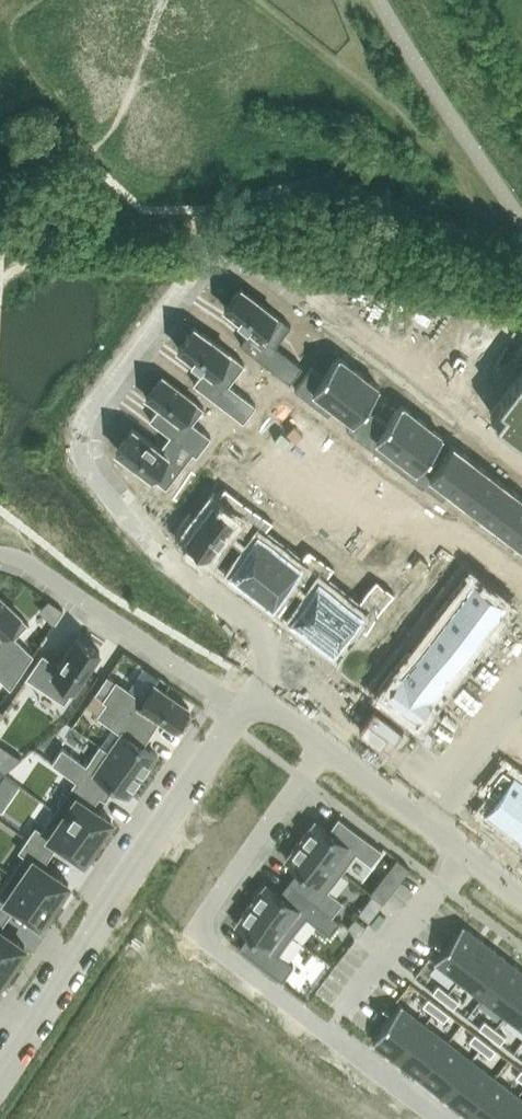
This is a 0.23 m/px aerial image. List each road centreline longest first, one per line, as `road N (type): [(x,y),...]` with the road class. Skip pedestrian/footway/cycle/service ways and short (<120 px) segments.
road 1 (residential): [(521,457),(276,269),(237,258),(204,262),(91,418),(89,452),(128,517),(284,650),(243,707)]
road 2 (residential): [(0,1073),(243,707)]
road 3 (residential): [(328,1032),(194,933),(329,745)]
road 4 (residential): [(243,707),(0,553)]
road 5 (residential): [(328,1032),(469,855)]
road 6 (residential): [(423,818),(521,691)]
road 7 (residential): [(441,1118),(328,1032)]

